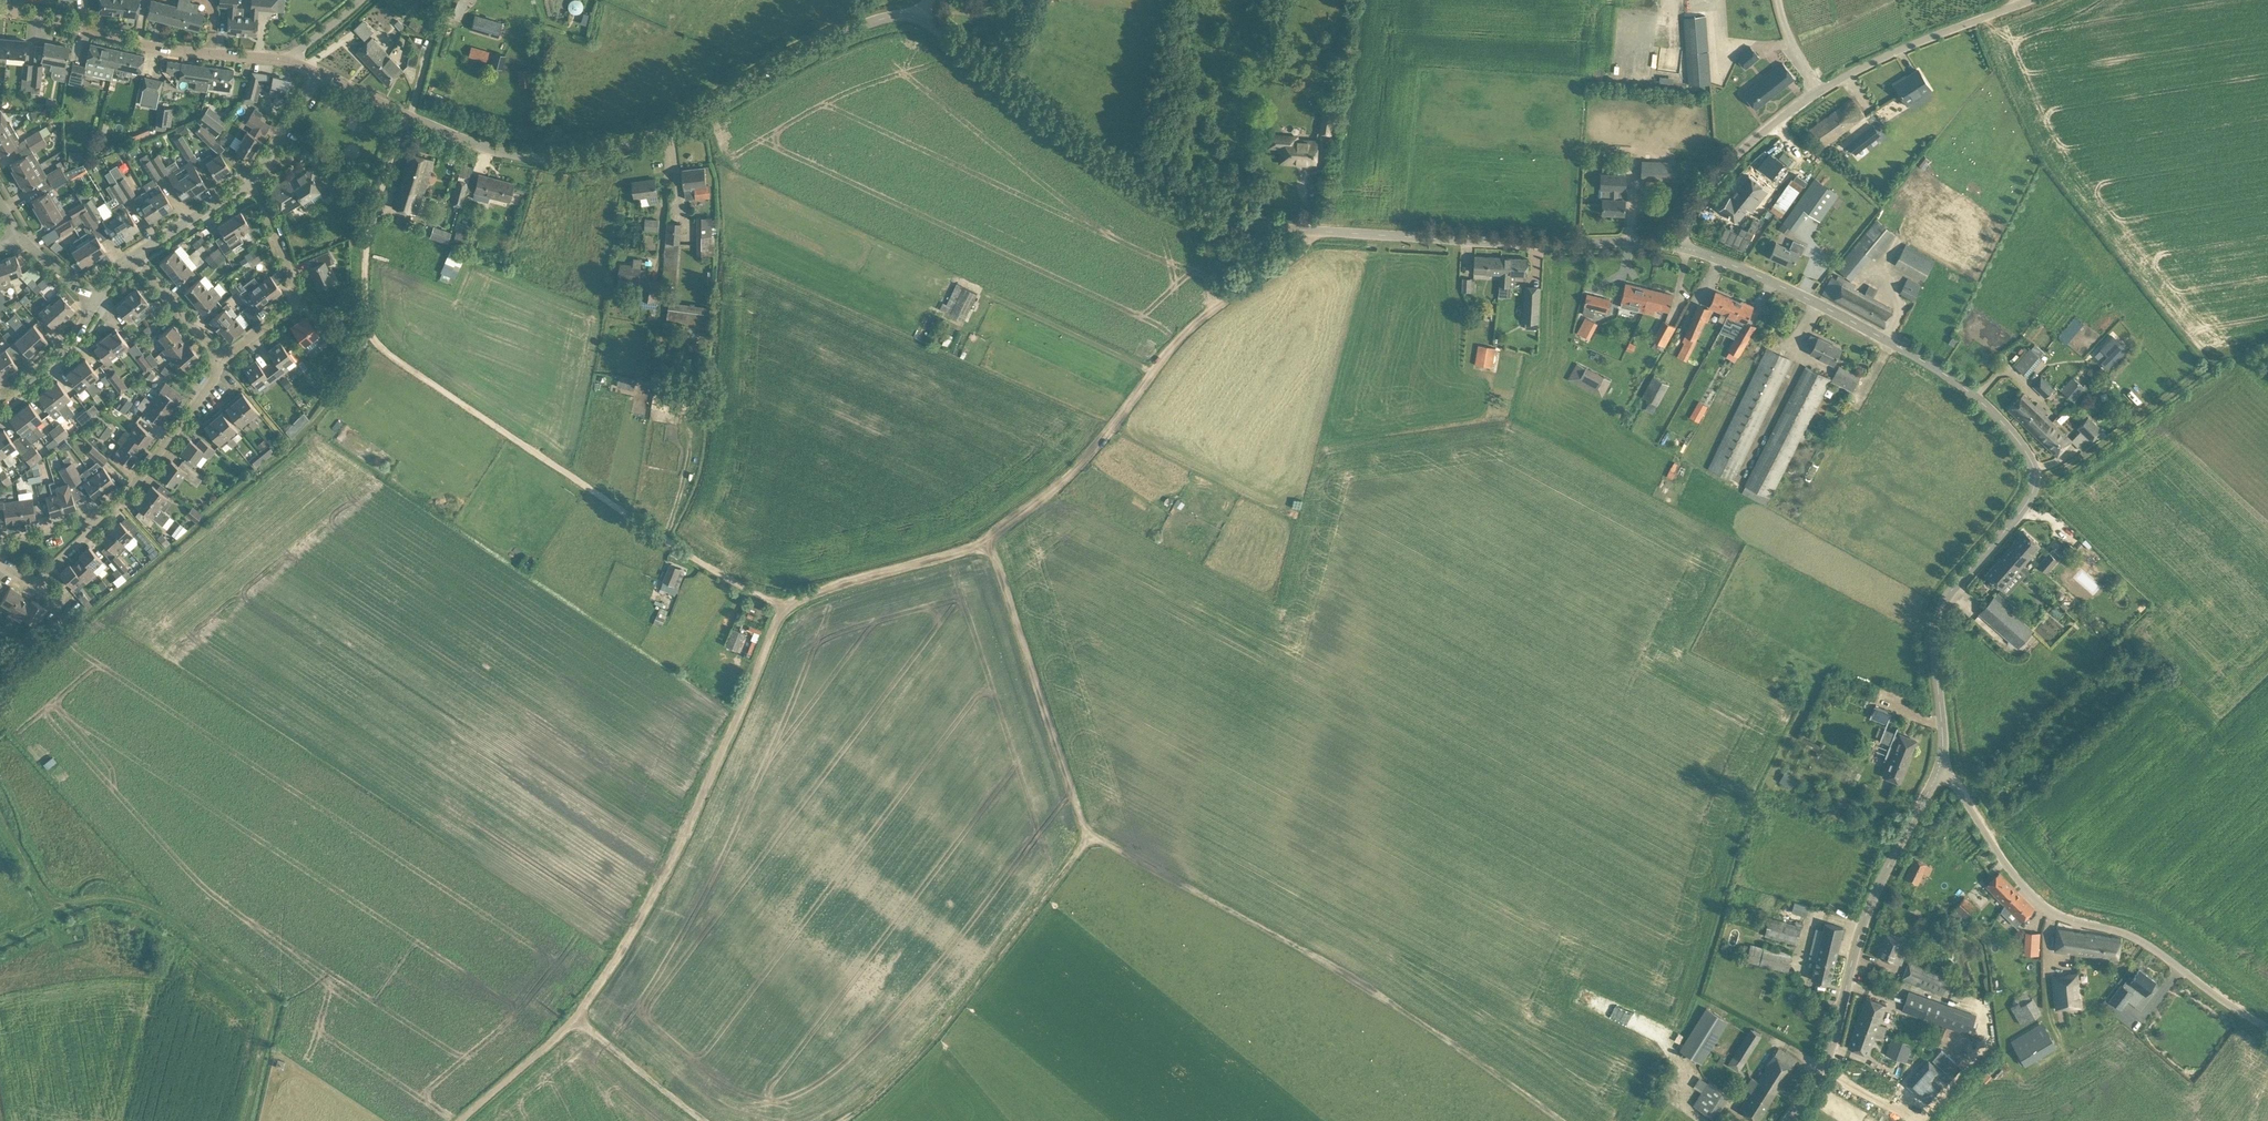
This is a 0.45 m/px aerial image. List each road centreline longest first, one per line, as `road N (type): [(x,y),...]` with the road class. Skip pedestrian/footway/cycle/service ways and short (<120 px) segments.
road 1 (unclassified): [(1675,245),(1179,214),(1131,189),(932,25),(902,16),(876,19),(696,115),(578,156)]
road 2 (track): [(441,0),(371,232),(365,299),(374,345),(733,584),(779,603)]
road 3 (track): [(779,603),(994,534),(1059,489),(1223,296),(1321,225)]
road 4 (track): [(1558,1120),(1342,980),(1091,836)]
road 5 (track): [(374,345),(293,446),(0,692)]
road 6 (track): [(576,1015),(647,910),(703,801),(779,603)]
road 7 (unclassified): [(2035,473),(2022,445),(1938,367),(1828,308),(1675,245)]
road 8 (unclassified): [(2267,1025),(2118,924),(2038,902),(1940,769)]
road 9 (unclassified): [(1785,1120),(1817,1070),(1866,913),(1940,769)]
road 10 (track): [(48,919),(101,897),(149,907),(271,994),(246,1120)]
road 11 (track): [(845,1120),(956,1014),(1091,836)]
road 12 (unclassified): [(1940,769),(1933,632),(1941,605),(2030,505),(2035,473)]
road 13 (track): [(1091,836),(1047,723),(994,534)]
road 14 (residential): [(287,58),(170,49),(0,9)]
road 15 (residential): [(578,156),(540,158),(477,143),(319,74)]
road 16 (unclassified): [(2035,473),(2063,463),(2210,359),(2267,346)]
road 17 (unclassified): [(1818,91),(1904,44),(2031,0)]
road 18 (residential): [(221,362),(287,305),(294,288),(255,176)]
road 19 (unclassified): [(1675,245),(1719,172),(1818,91)]
road 20 (residential): [(110,512),(221,362)]
road 21 (track): [(459,1120),(576,1015)]
road 22 (track): [(576,1015),(692,1120)]
road 23 (residential): [(136,254),(255,176)]
road 24 (residential): [(0,399),(54,358),(95,301)]
road 25 (residential): [(221,362),(136,254)]
road 26 (residential): [(0,561),(32,576),(110,512)]
road 27 (track): [(0,818),(54,931)]
road 28 (residential): [(255,176),(319,74)]

